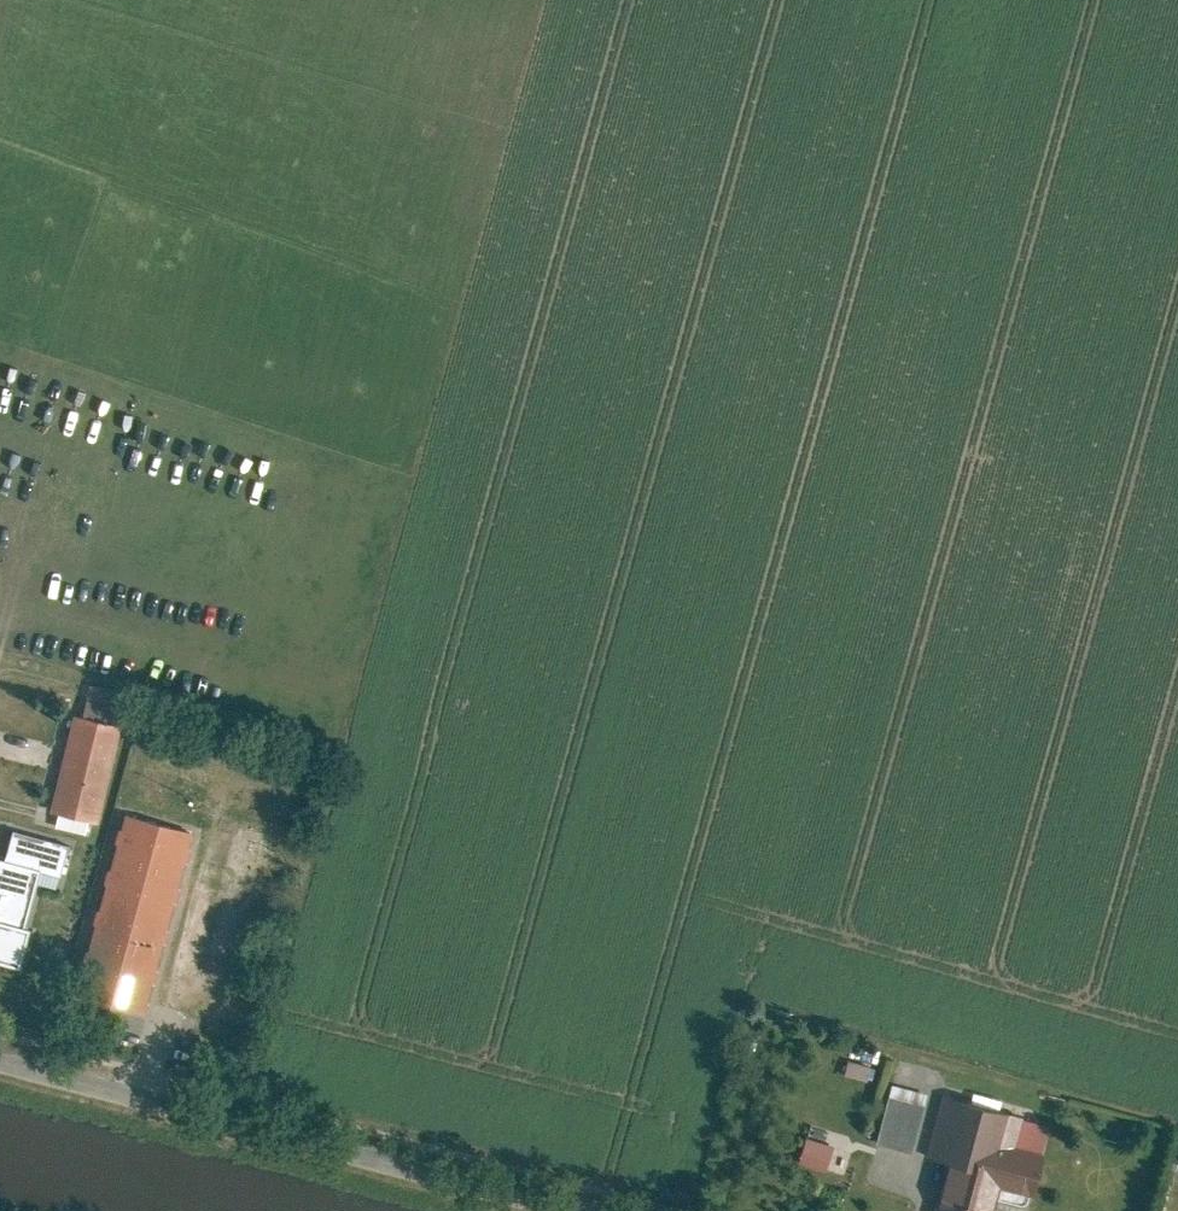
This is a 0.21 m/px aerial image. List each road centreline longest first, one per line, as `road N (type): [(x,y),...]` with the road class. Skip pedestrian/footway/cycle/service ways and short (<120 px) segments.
road 1 (unclassified): [(0,1058),(581,1210)]

